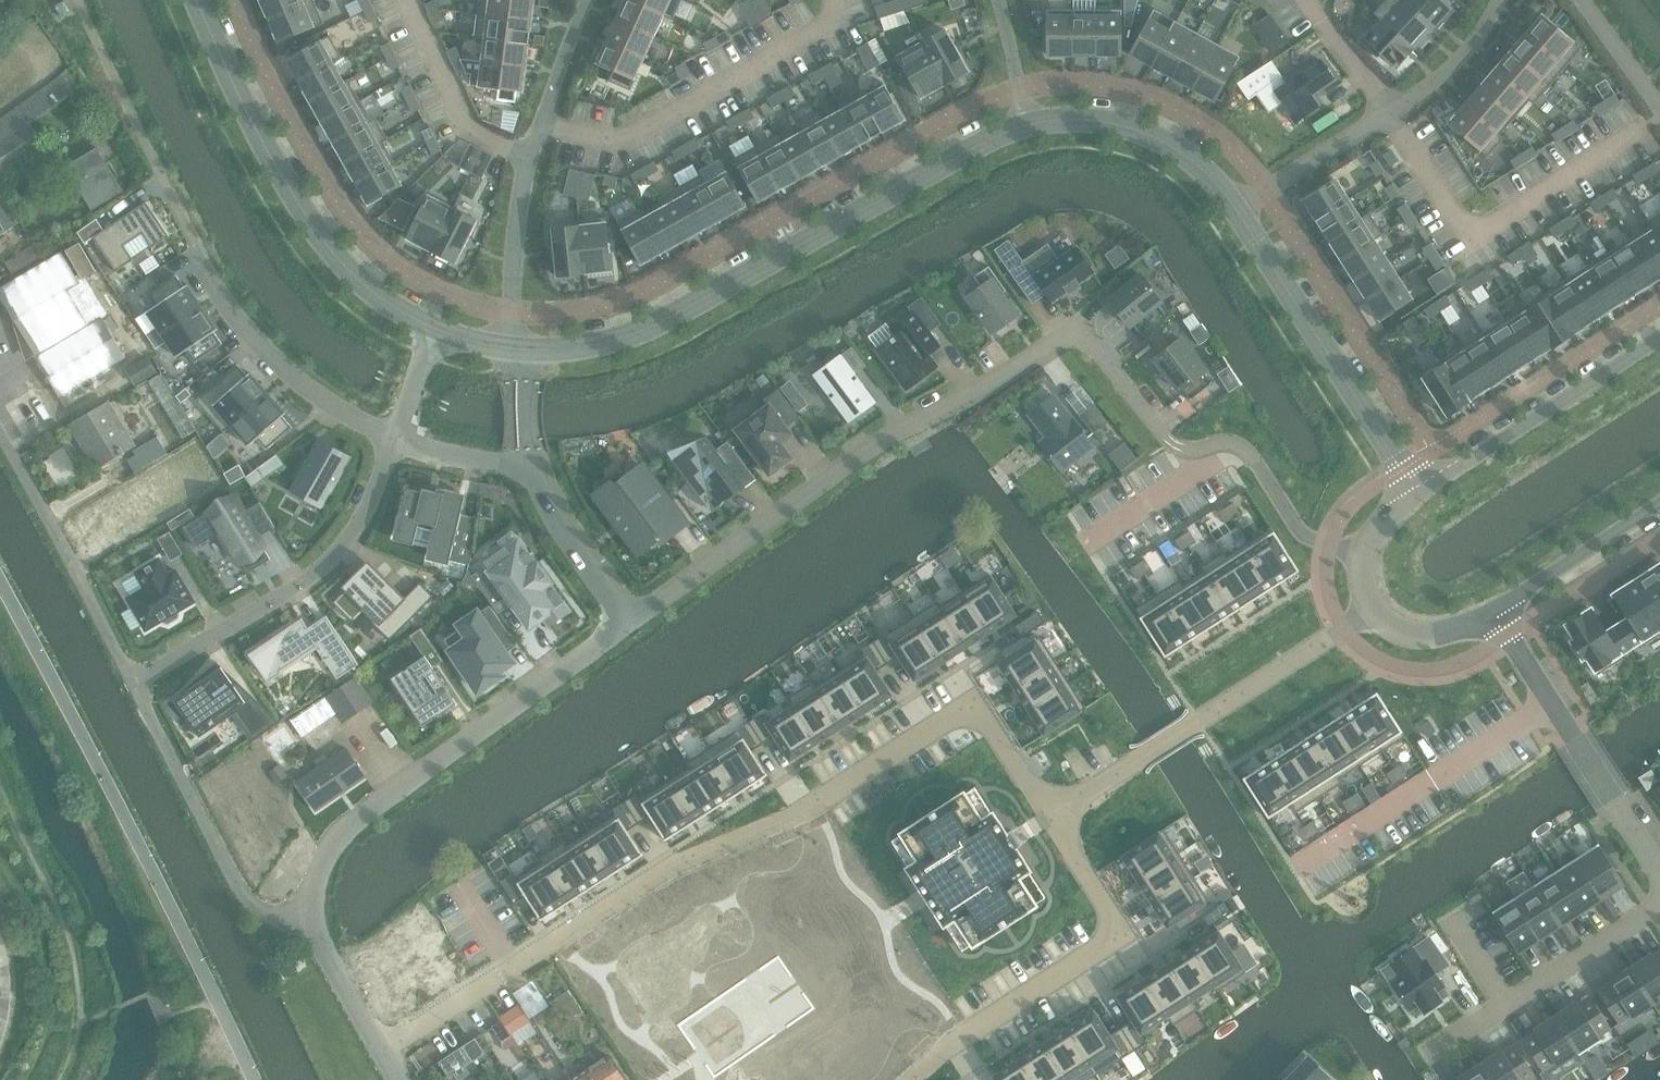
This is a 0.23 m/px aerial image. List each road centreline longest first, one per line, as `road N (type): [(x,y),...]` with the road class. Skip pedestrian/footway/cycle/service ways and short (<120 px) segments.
road 1 (residential): [(384,1050),(685,858),(817,804),(976,703),(1051,818)]
road 2 (residential): [(629,623),(860,452),(976,394),(1076,327),(1173,444),(1233,443),(1260,468)]
road 3 (tertiary): [(1027,117),(644,333),(572,351),(515,349)]
road 4 (unclassified): [(255,1079),(0,579)]
road 5 (tertiary): [(515,349),(440,329),(341,269),(256,134),(193,0)]
road 6 (residential): [(315,922),(312,890),(323,863),(357,819),(629,623)]
road 7 (residential): [(1051,818),(1119,934),(951,1044),(913,1079)]
road 8 (residential): [(1373,610),(1051,818)]
road 9 (residential): [(392,439),(373,494),(334,554),(132,684)]
road 10 (residential): [(515,349),(513,284),(524,198),(587,0)]
road 11 (residential): [(1238,220),(1436,83),(1473,46),(1496,0)]
road 12 (tertiary): [(1238,220),(1418,494)]
road 13 (residential): [(315,922),(280,919),(247,900),(132,684)]
road 14 (tertiary): [(1659,343),(1418,494)]
road 15 (residential): [(132,684),(0,434)]
road 16 (residential): [(1512,634),(1659,871)]
road 17 (residential): [(1659,905),(1424,1055)]
road 18 (residential): [(392,439),(276,367),(197,255)]
road 19 (tertiary): [(1238,220),(1200,164),(1147,131),(1072,113),(1027,117)]
road 20 (tertiary): [(1497,608),(1659,504)]
road 21 (residential): [(629,623),(531,472)]
road 22 (residential): [(1512,634),(1659,539)]
road 23 (residential): [(315,922),(384,1050)]
road 24 (tertiary): [(1418,494),(1368,543),(1361,568),(1373,610)]
road 25 (tertiary): [(1373,610),(1387,625),(1436,636),(1497,608)]
road 26 (residential): [(1659,112),(1580,0)]
road 27 (residential): [(531,472),(515,349)]
road 28 (residential): [(995,0),(1027,117)]

